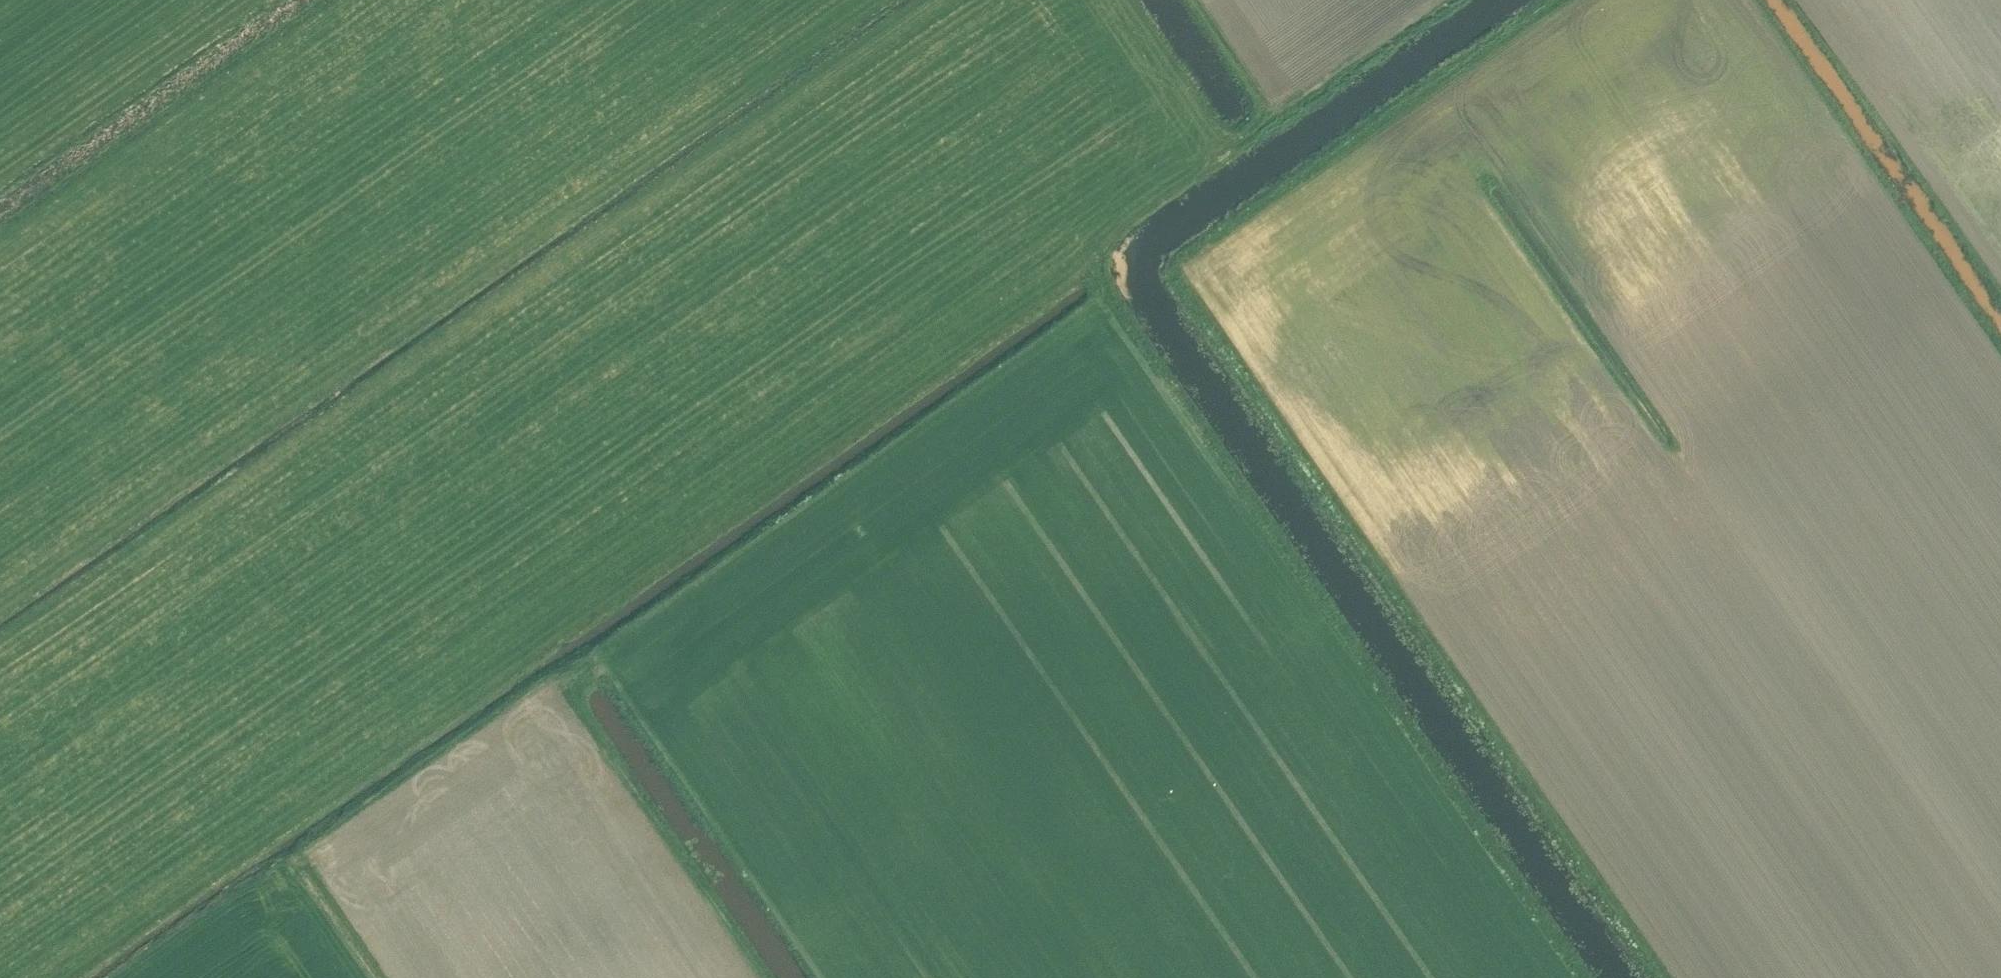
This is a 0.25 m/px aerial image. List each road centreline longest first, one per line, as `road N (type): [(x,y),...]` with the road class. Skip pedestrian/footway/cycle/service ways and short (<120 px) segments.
road 1 (track): [(1079,256),(41,977)]
road 2 (track): [(1567,977),(1088,286),(1079,256),(1084,234),(1208,139)]
road 3 (track): [(1208,139),(1407,0)]
road 4 (track): [(1109,0),(1208,139)]

